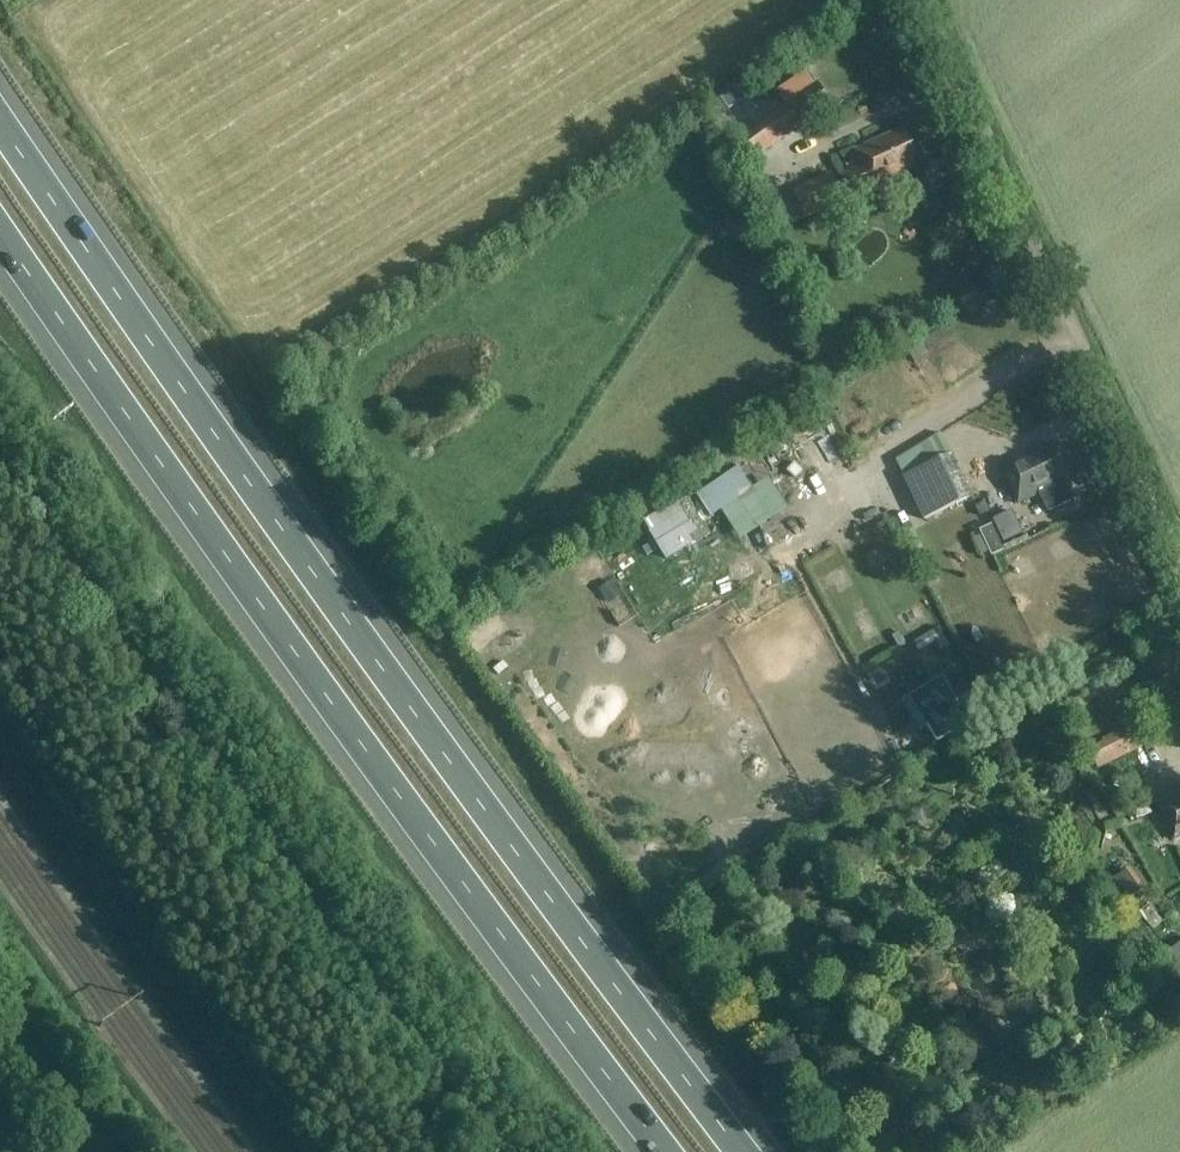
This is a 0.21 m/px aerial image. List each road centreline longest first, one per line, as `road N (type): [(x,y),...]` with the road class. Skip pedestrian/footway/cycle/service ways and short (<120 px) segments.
road 1 (motorway): [(735,1151),(217,441),(0,127)]
road 2 (motorway): [(0,232),(656,1151)]
road 3 (track): [(921,0),(1179,563)]
road 4 (track): [(307,1151),(90,861),(0,726)]
road 5 (track): [(1078,341),(1039,355),(853,479)]

